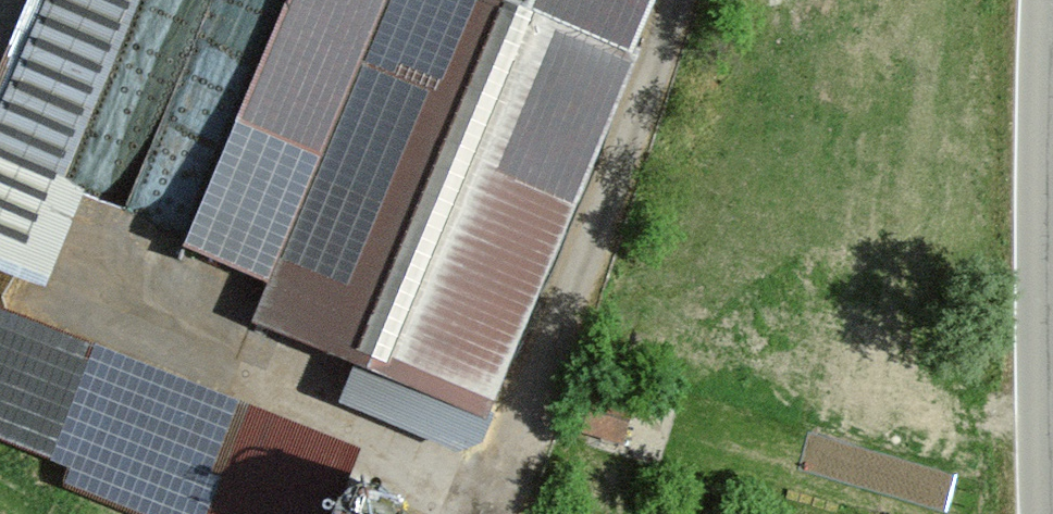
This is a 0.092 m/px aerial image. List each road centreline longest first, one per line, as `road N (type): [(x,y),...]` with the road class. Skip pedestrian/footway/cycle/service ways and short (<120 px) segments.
road 1 (track): [(489,513),(668,0)]
road 2 (secondary): [(1052,63),(1042,177),(1049,513)]

